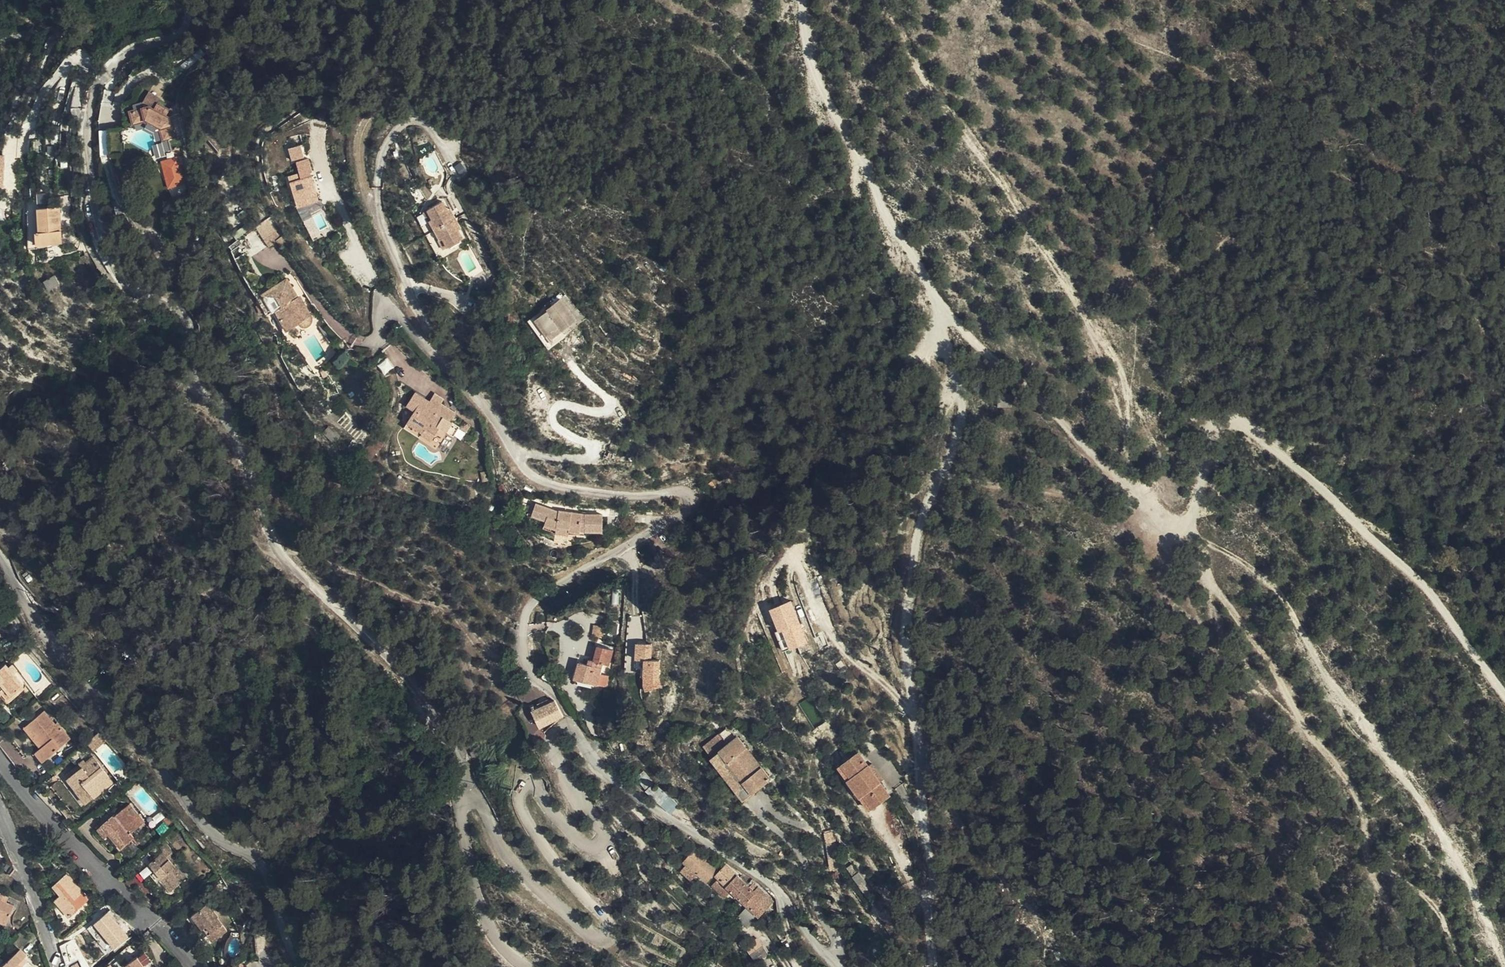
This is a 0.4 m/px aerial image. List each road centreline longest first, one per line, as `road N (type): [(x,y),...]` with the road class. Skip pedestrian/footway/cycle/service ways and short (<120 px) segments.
road 1 (residential): [(526,966),(477,903),(460,811),(467,801),(483,806),(516,867),(592,934),(606,933),(608,923),(535,834),(520,804),(519,789),(529,782),(590,849),(602,848),(607,836),(569,787),(555,746),(555,733),(569,728)]
road 2 (track): [(930,892),(905,623),(920,527),(961,421),(942,309)]
road 3 (track): [(1135,490),(1156,516),(1173,527),(1188,524),(1213,431),(1230,421),(1254,428),(1370,537),(1504,701)]
road 4 (track): [(1135,490),(1131,398),(1105,345),(999,172),(917,67),(886,0)]
road 5 (track): [(1188,524),(1249,563),(1293,612),(1328,691),(1430,814),(1504,962)]
road 6 (residential): [(298,966),(265,868),(205,826),(38,622),(0,557)]
road 7 (track): [(1173,527),(1362,801),(1370,873),(1402,877),(1444,922)]
road 8 (track): [(942,309),(822,92),(800,0)]
road 9 (residential): [(192,966),(0,762)]
road 10 (track): [(942,309),(1070,440),(1135,490)]
road 11 (residential): [(513,449),(567,460),(594,452),(553,419),(557,408),(611,411),(575,368)]
road 12 (residential): [(0,808),(62,966)]

